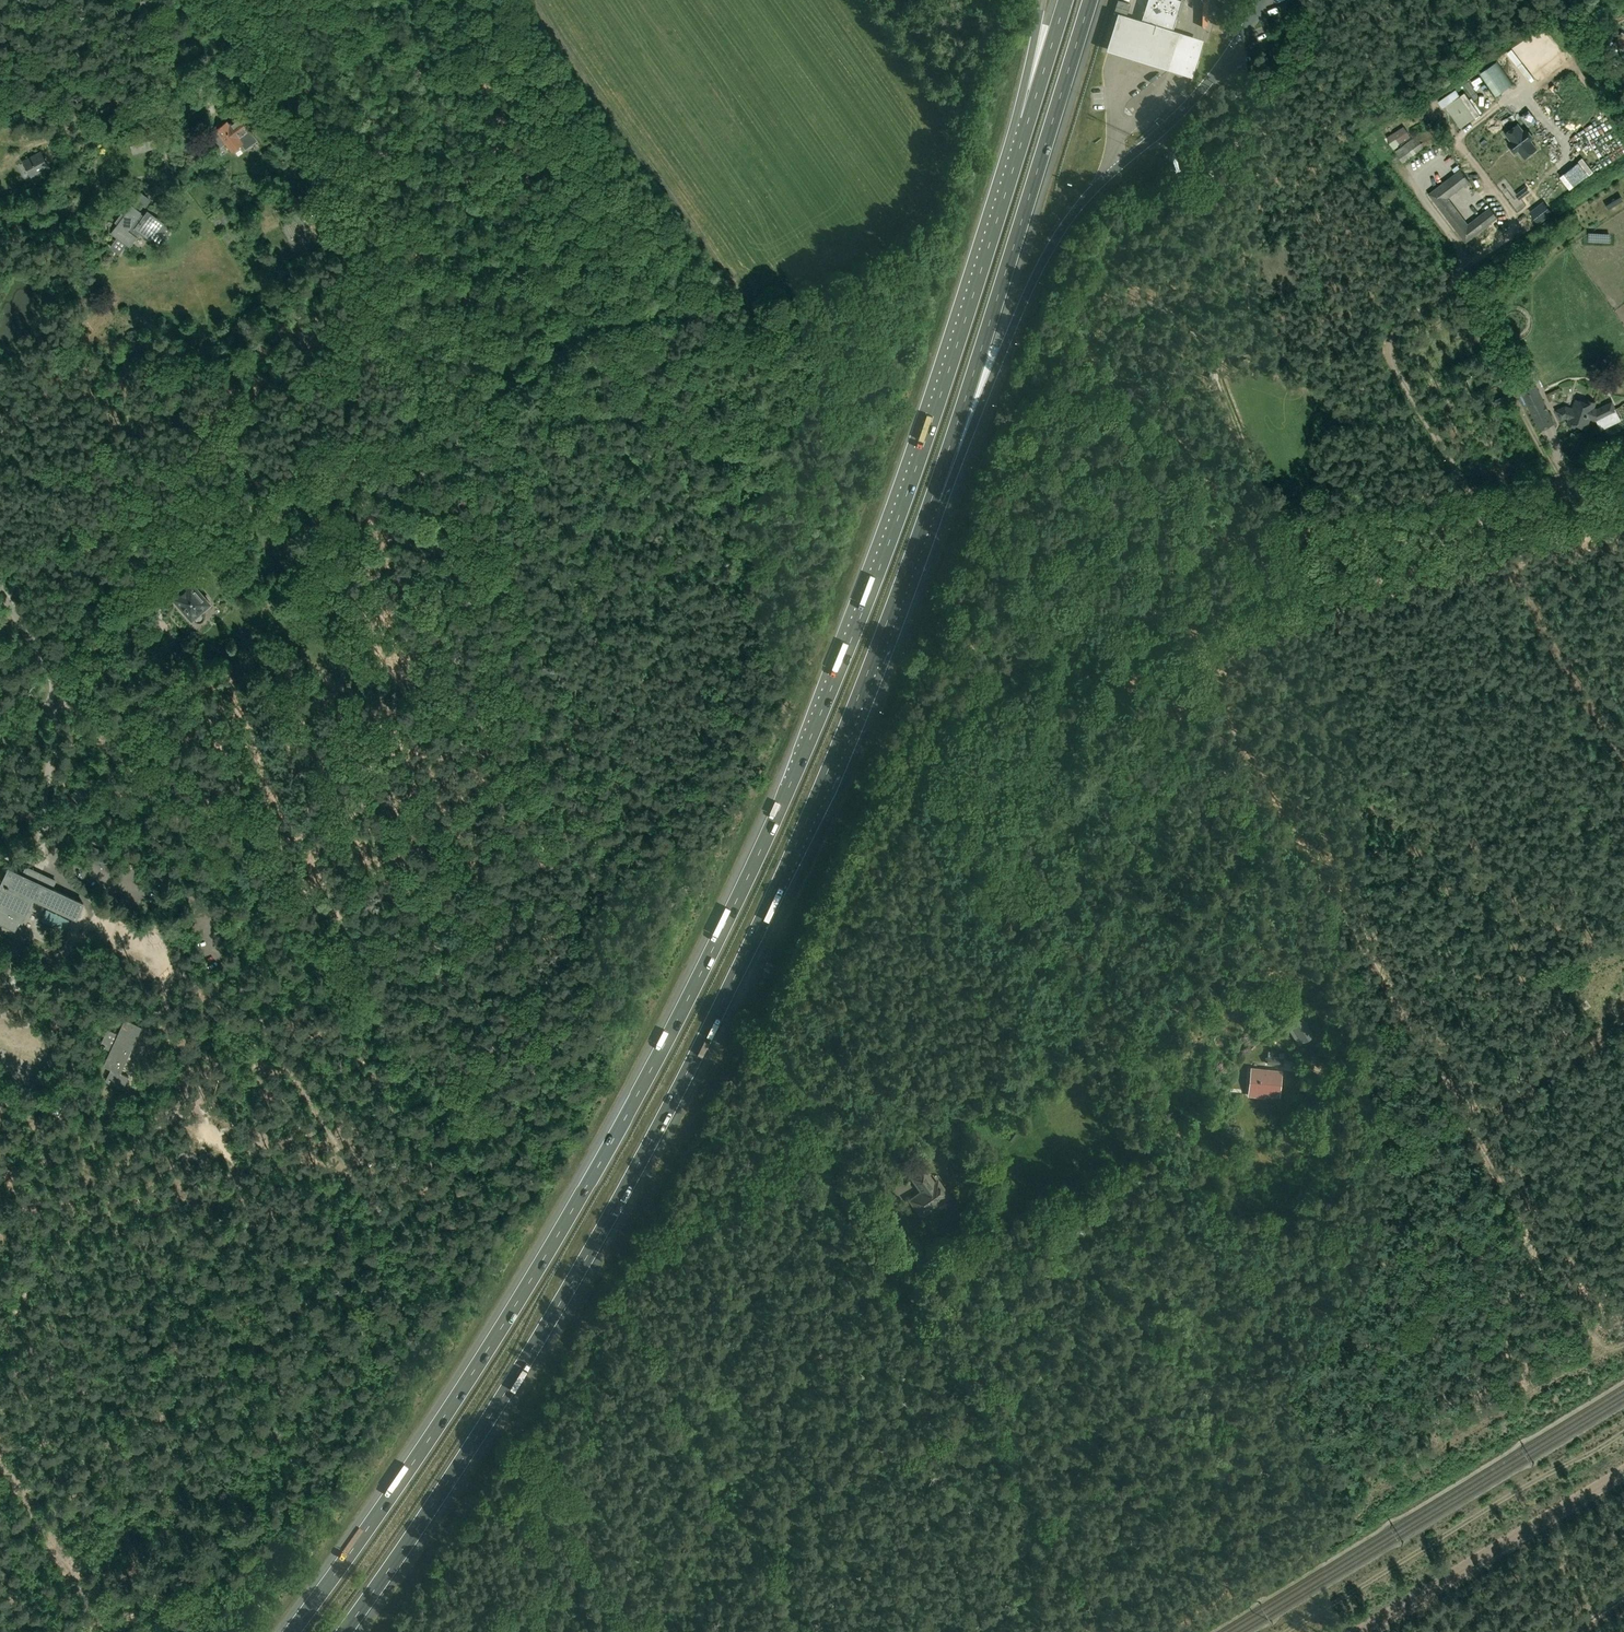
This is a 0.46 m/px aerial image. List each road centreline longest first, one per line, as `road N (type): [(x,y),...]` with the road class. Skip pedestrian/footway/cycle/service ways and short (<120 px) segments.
road 1 (motorway): [(1028,120),(861,615),(700,976),(516,1304),(291,1631)]
road 2 (track): [(1490,520),(1350,561),(1181,632),(998,685),(859,816),(768,1013),(768,1038),(915,1259),(983,1384),(985,1419),(1114,1631)]
road 3 (motorway): [(346,1631),(548,1327),(644,1158),(797,846),(932,498)]
road 4 (track): [(1292,1062),(1331,1072),(1432,1160),(1512,1246),(1529,1244),(1533,1229),(1521,1207),(1181,632)]
road 5 (track): [(424,1283),(76,709),(61,699)]
road 6 (track): [(983,1410),(638,1627),(529,1455)]
road 7 (track): [(483,1126),(149,791),(105,761)]
road 8 (motorway): [(932,498),(1091,0)]
road 9 (track): [(353,1170),(266,1170),(222,1196),(185,1199),(69,1235),(39,1254),(15,1314),(0,1328)]
road 10 (track): [(1285,1631),(1623,1431)]
road 11 (motorway): [(932,498),(1044,260),(1108,176)]
road 12 (track): [(1623,1343),(1394,1479),(1358,1517)]
road 13 (track): [(0,860),(57,874),(89,904),(35,1020),(0,1029)]
road 14 (track): [(102,1631),(0,1454)]
road 15 (unclassified): [(0,735),(61,699),(0,589)]
road 16 (track): [(1466,1119),(1623,1022)]
road 17 (track): [(160,82),(147,81),(0,169)]
road 18 (track): [(1603,1355),(1533,1229)]
road 19 (unclassified): [(1490,520),(1623,492)]
road 20 (motorway): [(1065,0),(1028,120)]
road 21 (motorway): [(1042,0),(1028,120)]

